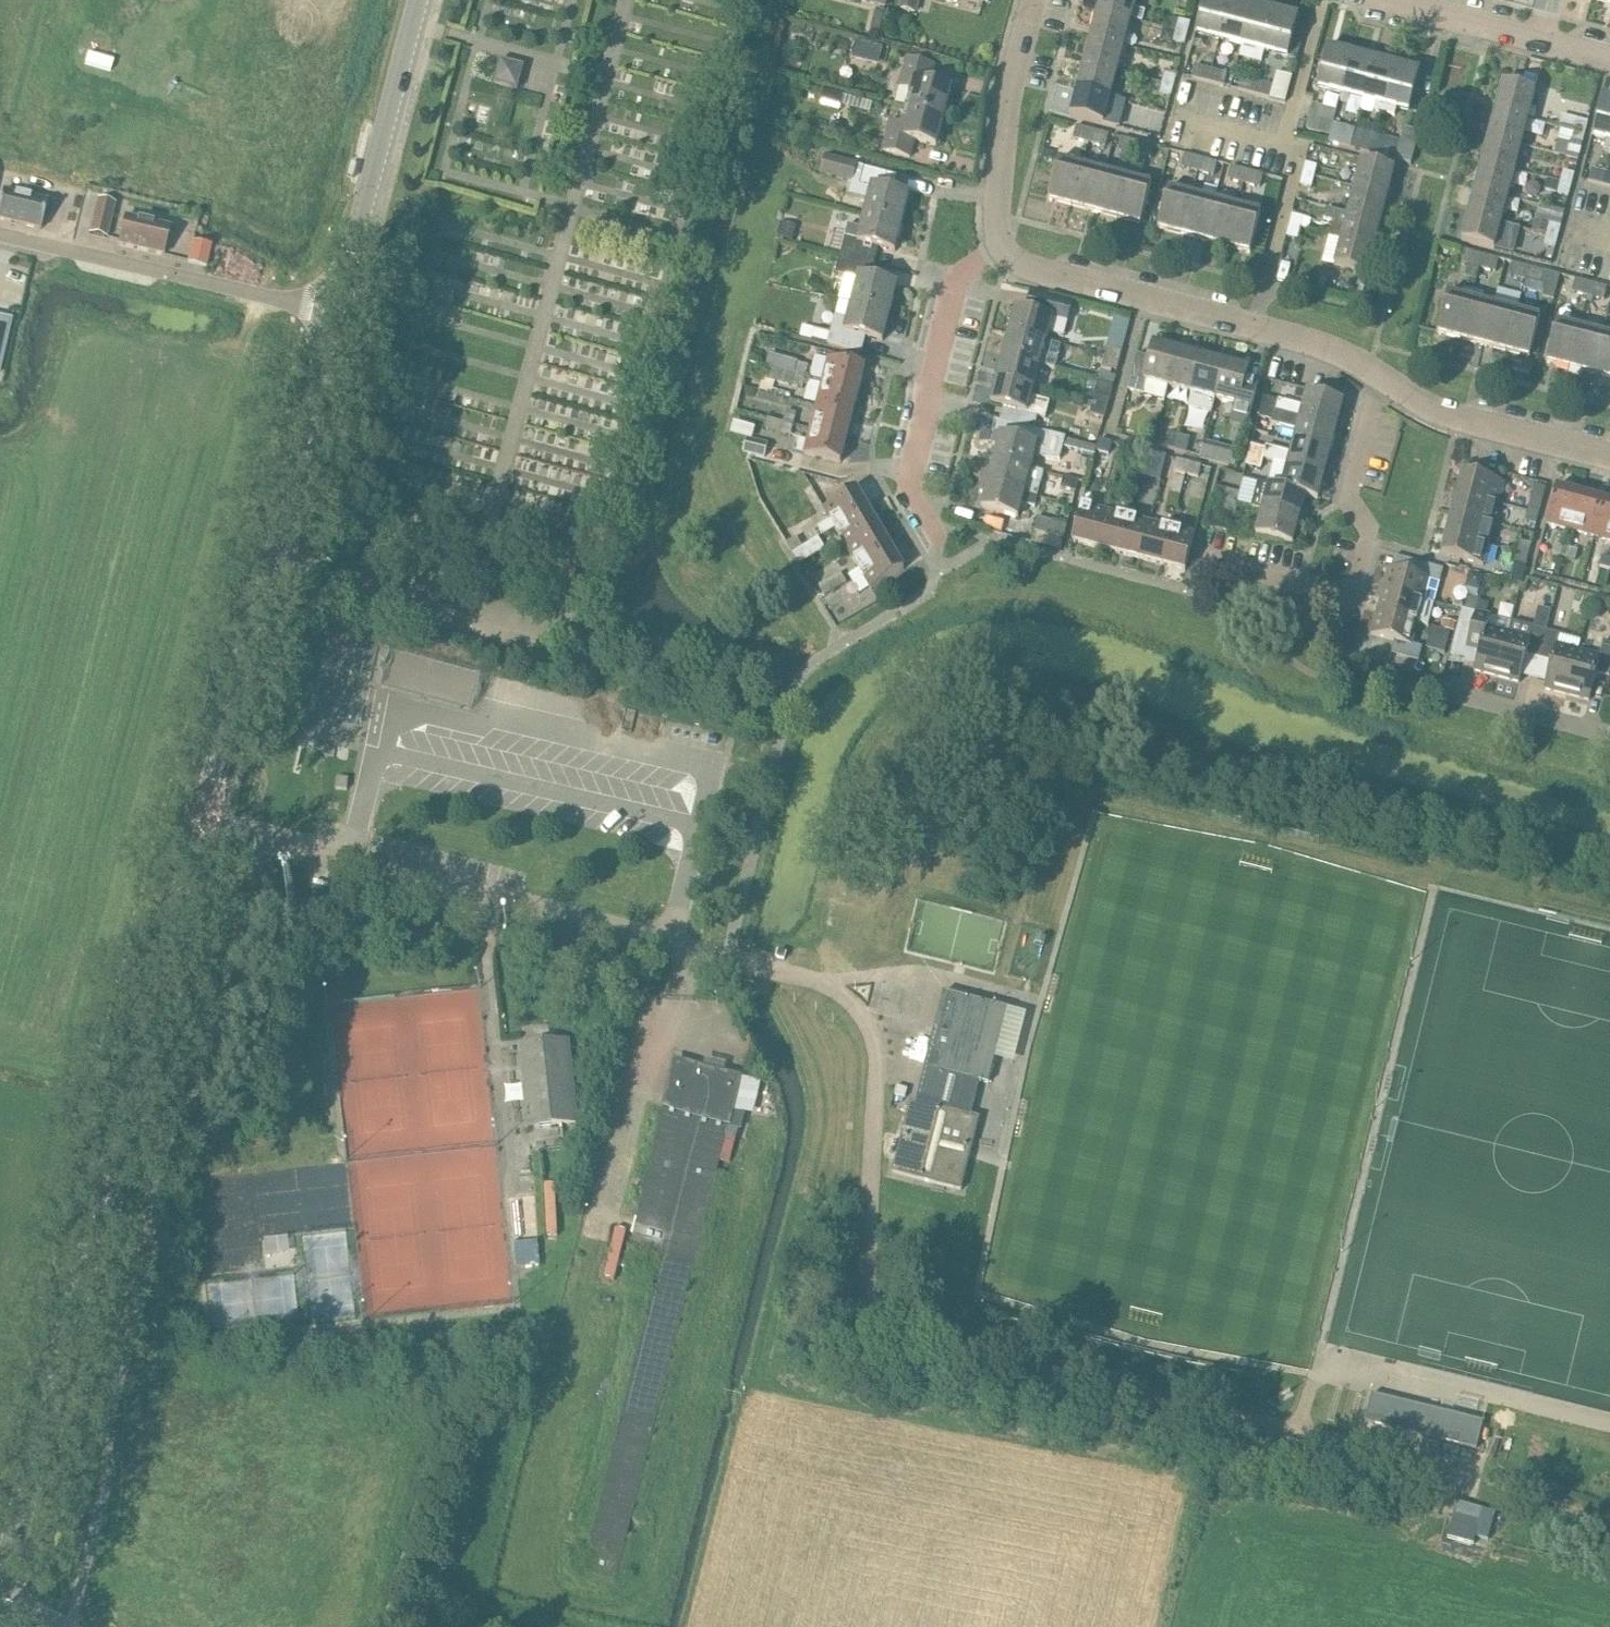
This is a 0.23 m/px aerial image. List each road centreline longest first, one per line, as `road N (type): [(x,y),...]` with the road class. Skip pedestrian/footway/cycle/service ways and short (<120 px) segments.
road 1 (tertiary): [(0,1611),(203,820)]
road 2 (tertiary): [(203,820),(337,311)]
road 3 (residential): [(1192,561),(1349,604),(1368,536),(1346,500),(1379,376)]
road 4 (residential): [(1379,376),(1312,342),(1030,264),(1000,245)]
road 5 (residential): [(0,60),(374,172)]
road 6 (residential): [(337,311),(0,233)]
road 7 (residential): [(930,522),(907,484),(957,278),(1000,245)]
road 8 (residential): [(1000,245),(1004,136),(1033,0)]
road 9 (residential): [(1609,456),(1417,403),(1379,376)]
road 10 (residential): [(1609,55),(1396,0)]
road 11 (tertiary): [(374,172),(420,0)]
road 12 (residential): [(1454,693),(1609,734)]
road 13 (tertiary): [(337,311),(374,172)]

